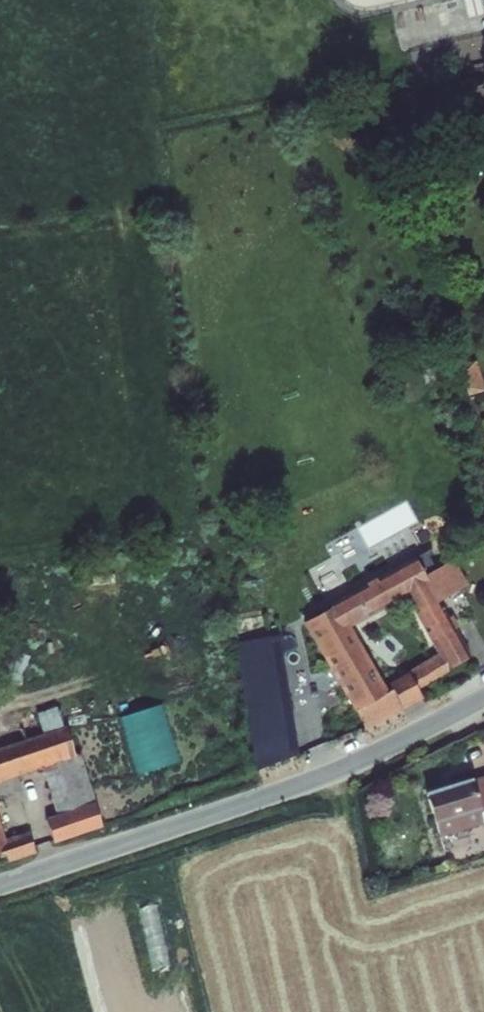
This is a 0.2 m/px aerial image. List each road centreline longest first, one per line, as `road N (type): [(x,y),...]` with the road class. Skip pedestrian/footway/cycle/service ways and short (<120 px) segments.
road 1 (residential): [(483,699),(317,779),(0,886)]

